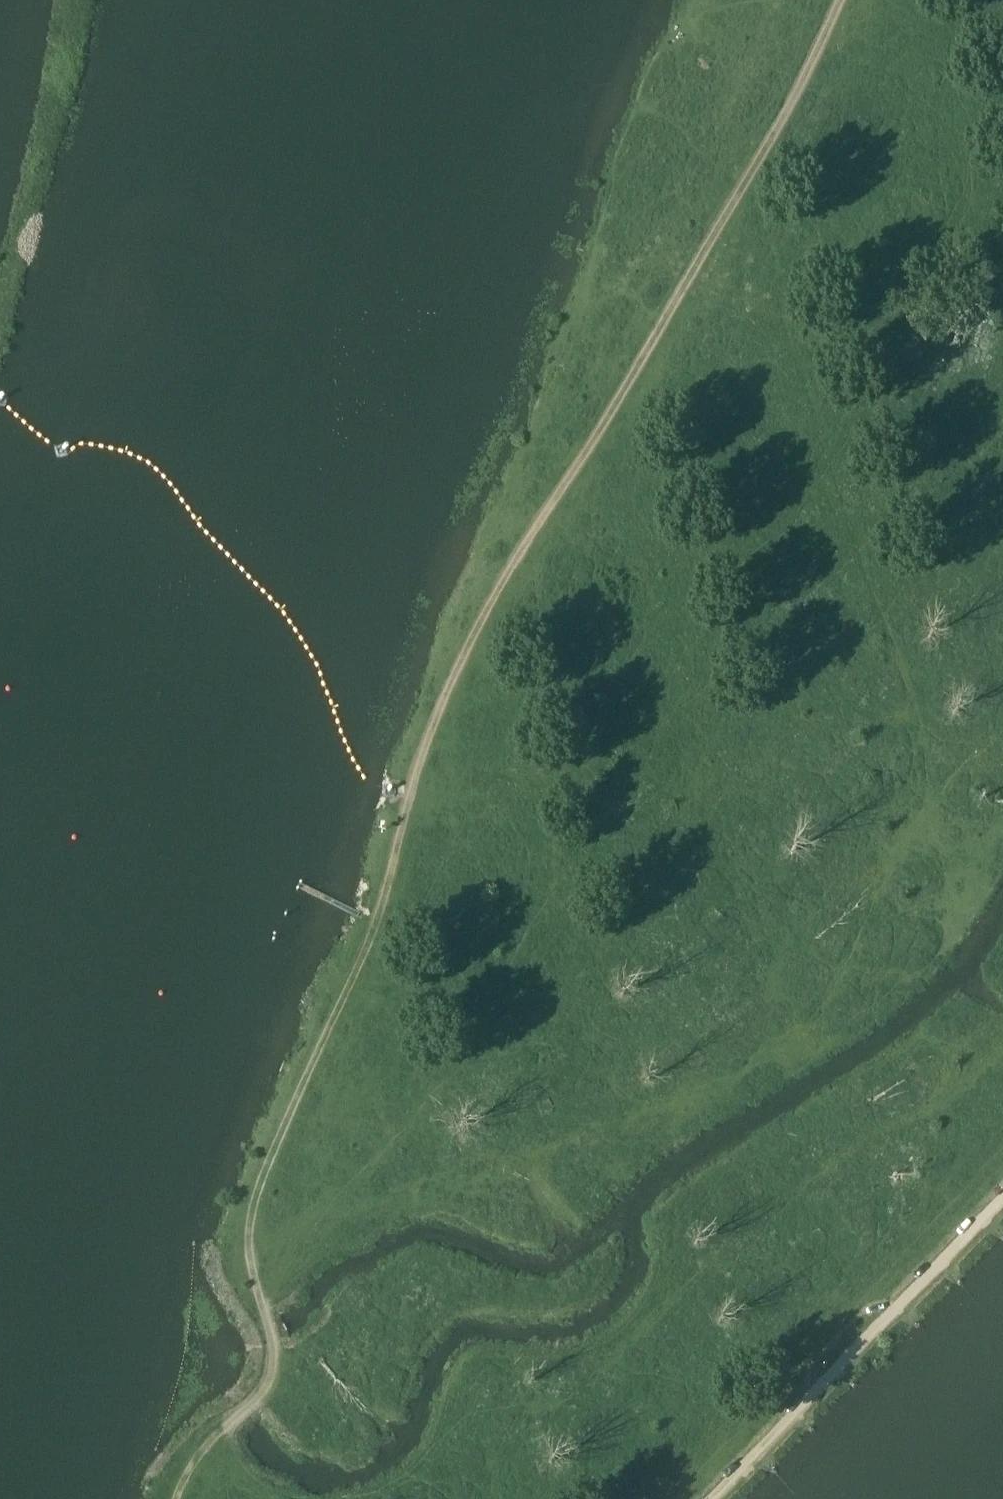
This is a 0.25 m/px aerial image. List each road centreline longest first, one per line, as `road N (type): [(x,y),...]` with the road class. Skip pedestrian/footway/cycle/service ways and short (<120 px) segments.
road 1 (track): [(179,1498),(216,1436),(271,1383),(248,1226),(290,1110),(385,911),(417,773),(474,634),(803,91),(846,0)]
road 2 (track): [(1002,1200),(714,1498)]

